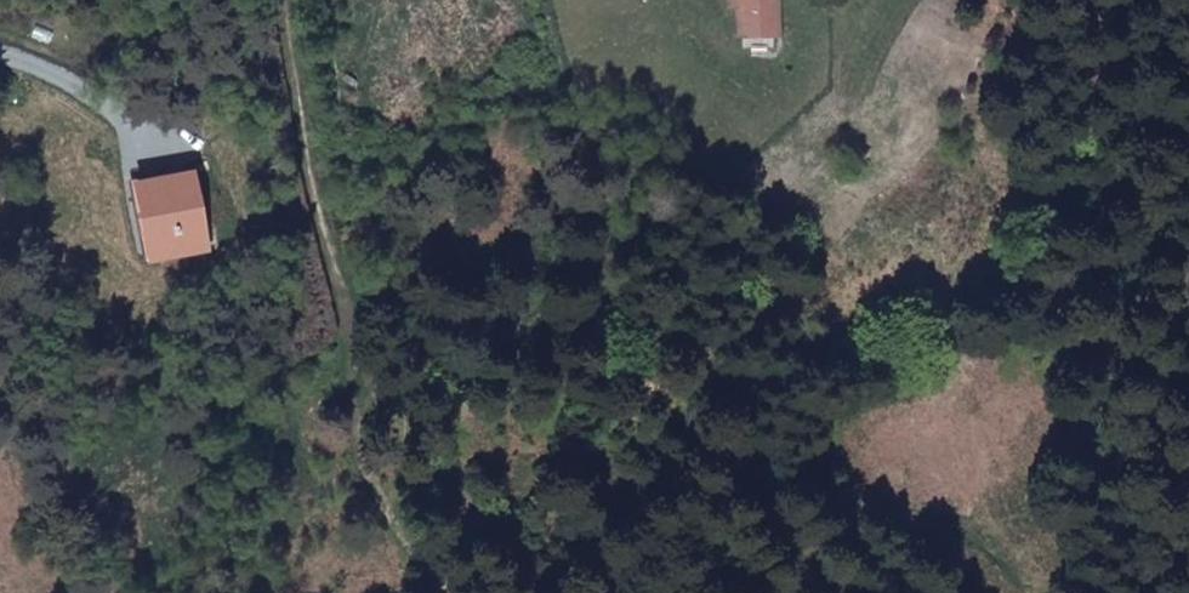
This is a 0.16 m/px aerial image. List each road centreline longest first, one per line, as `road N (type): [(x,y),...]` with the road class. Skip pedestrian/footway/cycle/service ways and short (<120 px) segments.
road 1 (track): [(459,592),(370,457),(282,0)]

